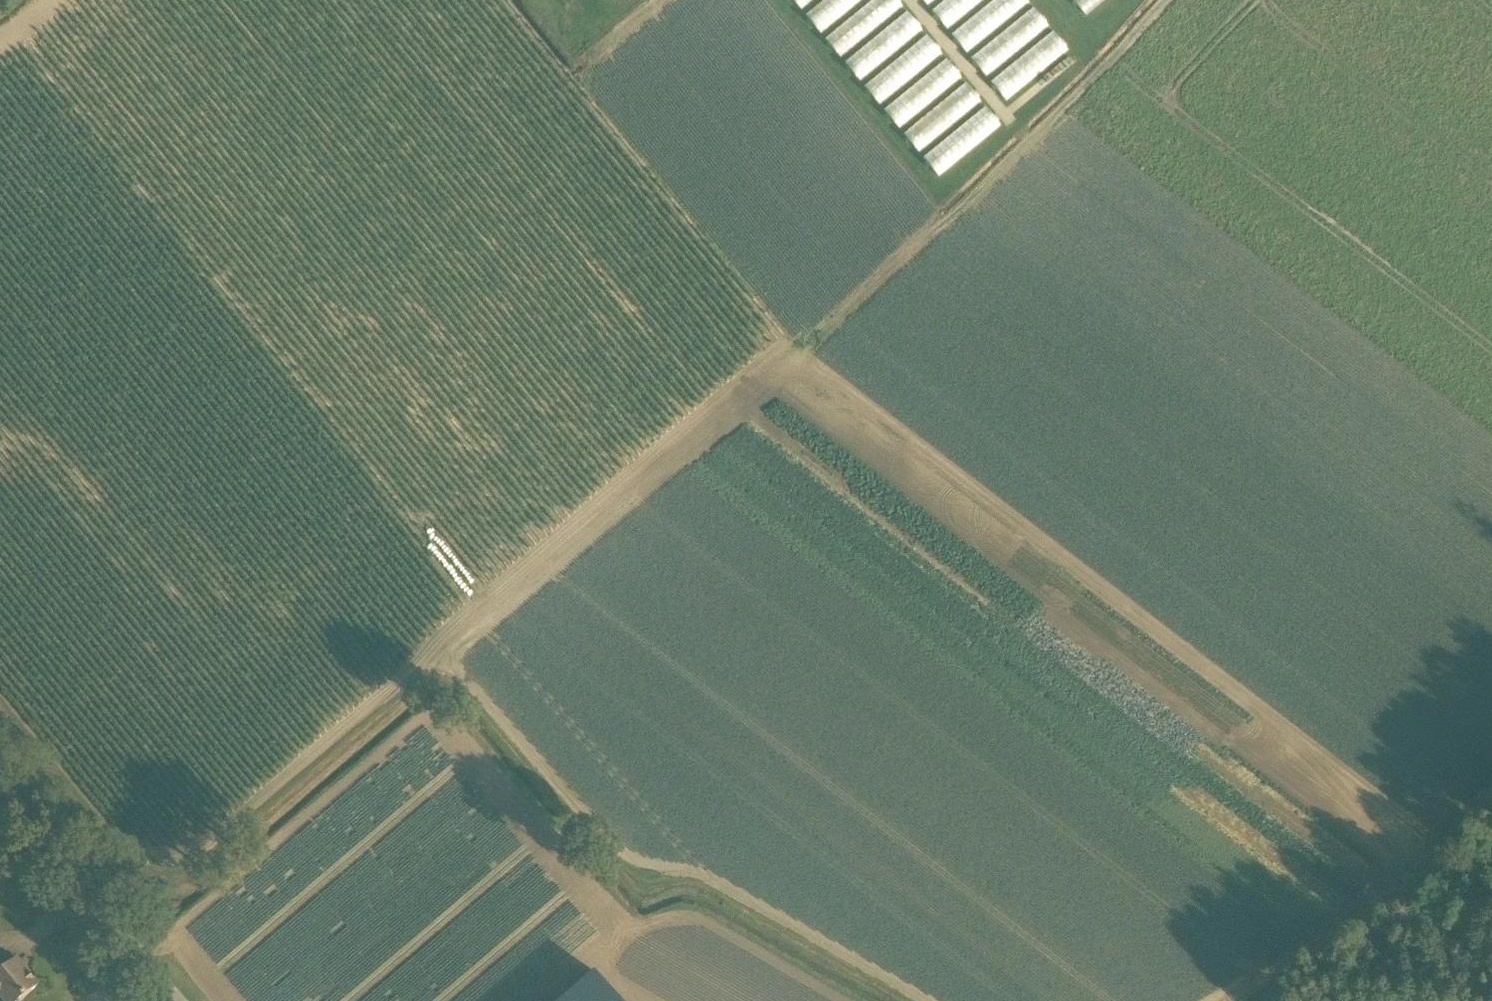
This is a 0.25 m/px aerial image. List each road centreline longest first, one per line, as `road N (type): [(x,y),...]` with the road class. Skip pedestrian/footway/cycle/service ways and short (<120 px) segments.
road 1 (track): [(0,700),(142,872),(171,882),(194,880),(356,742),(432,682),(444,682),(611,862),(642,882),(688,886),(896,1000)]
road 2 (unclassified): [(174,1000),(0,788)]

